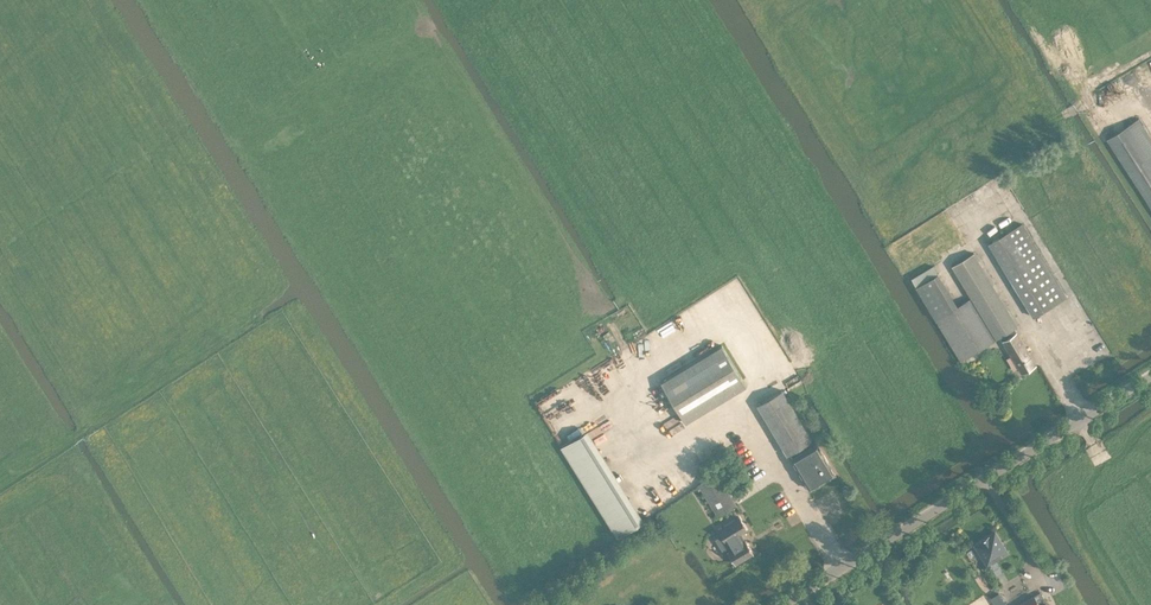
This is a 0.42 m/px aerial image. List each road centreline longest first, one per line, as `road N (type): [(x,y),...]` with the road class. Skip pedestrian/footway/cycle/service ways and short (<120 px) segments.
road 1 (unclassified): [(783,604),(1150,375)]

